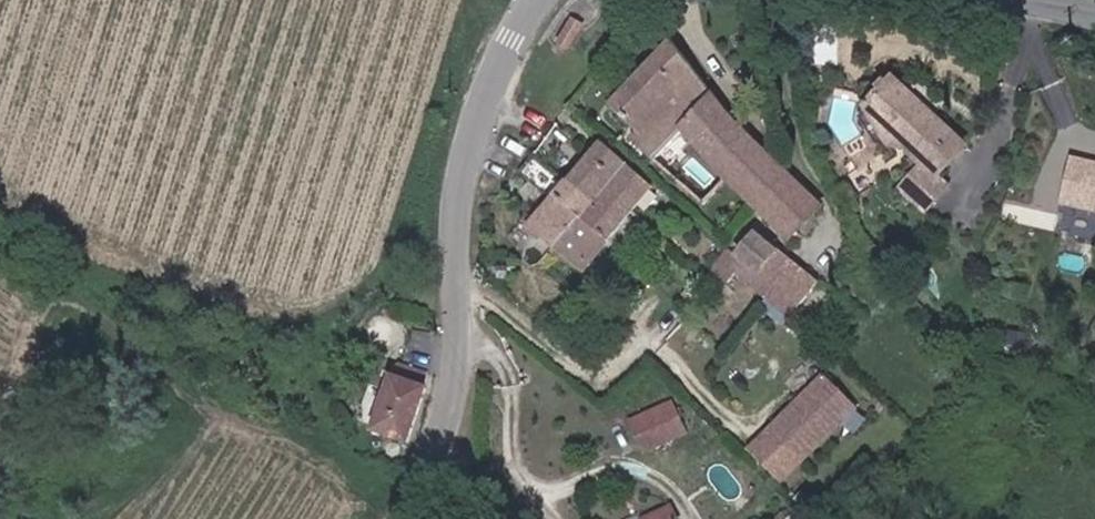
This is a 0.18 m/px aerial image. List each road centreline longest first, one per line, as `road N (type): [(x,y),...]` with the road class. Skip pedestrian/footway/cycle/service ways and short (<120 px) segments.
road 1 (tertiary): [(408,518),(439,460),(453,393),(459,204),(477,130),(545,0)]

